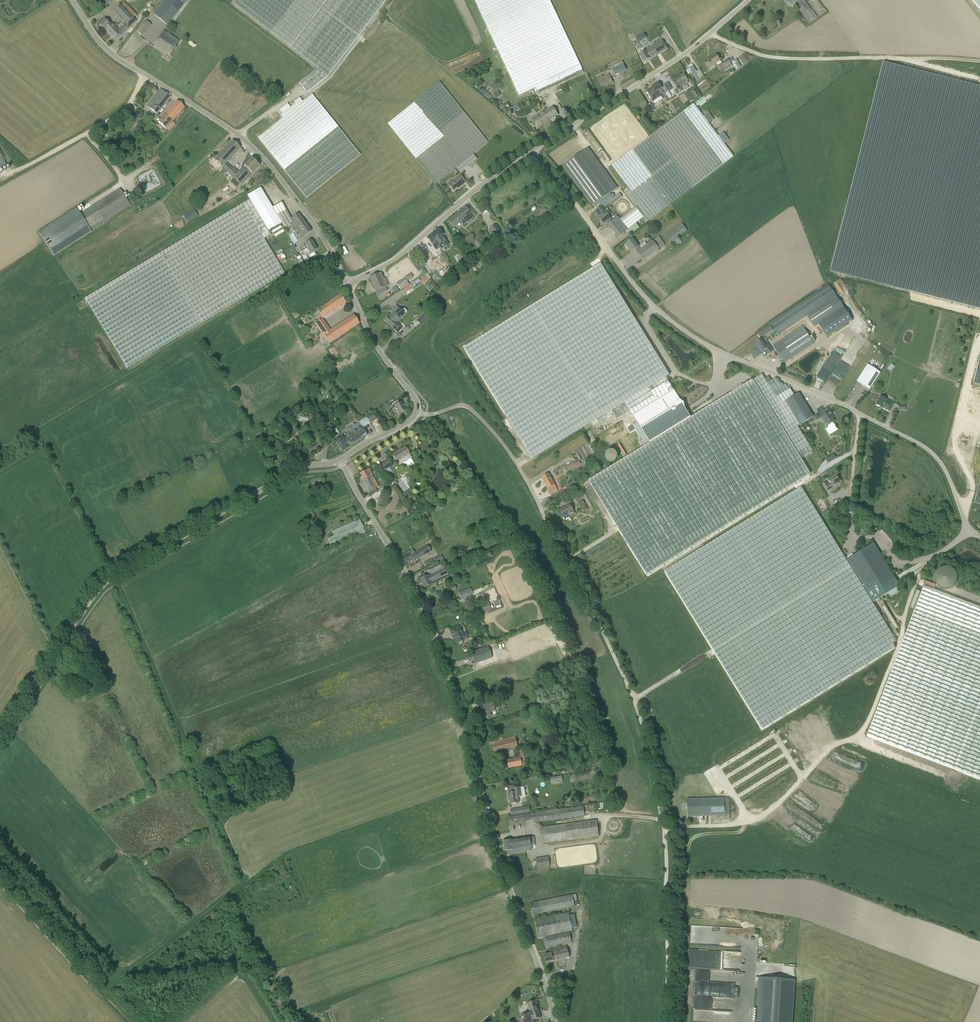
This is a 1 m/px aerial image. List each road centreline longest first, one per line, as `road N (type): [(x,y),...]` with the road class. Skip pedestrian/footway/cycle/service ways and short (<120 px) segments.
road 1 (unclassified): [(554,1021),(442,660),(343,465)]
road 2 (track): [(665,1021),(668,828),(644,723),(539,503)]
road 3 (unclassified): [(0,737),(109,579),(300,467),(343,461)]
road 4 (unclassified): [(859,413),(675,324),(630,280),(531,151)]
road 5 (unclassified): [(346,284),(268,164),(107,50),(71,0)]
road 6 (track): [(710,34),(773,58),(979,62)]
road 7 (unclassified): [(531,151),(684,55),(749,0)]
road 8 (unclassified): [(346,284),(404,252),(531,151)]
road 9 (track): [(108,989),(256,964),(221,898)]
road 10 (track): [(145,75),(113,119),(0,182)]
road 11 (unclassified): [(539,503),(468,406),(416,414)]
road 12 (track): [(108,989),(0,868)]
road 13 (track): [(102,999),(0,885)]

